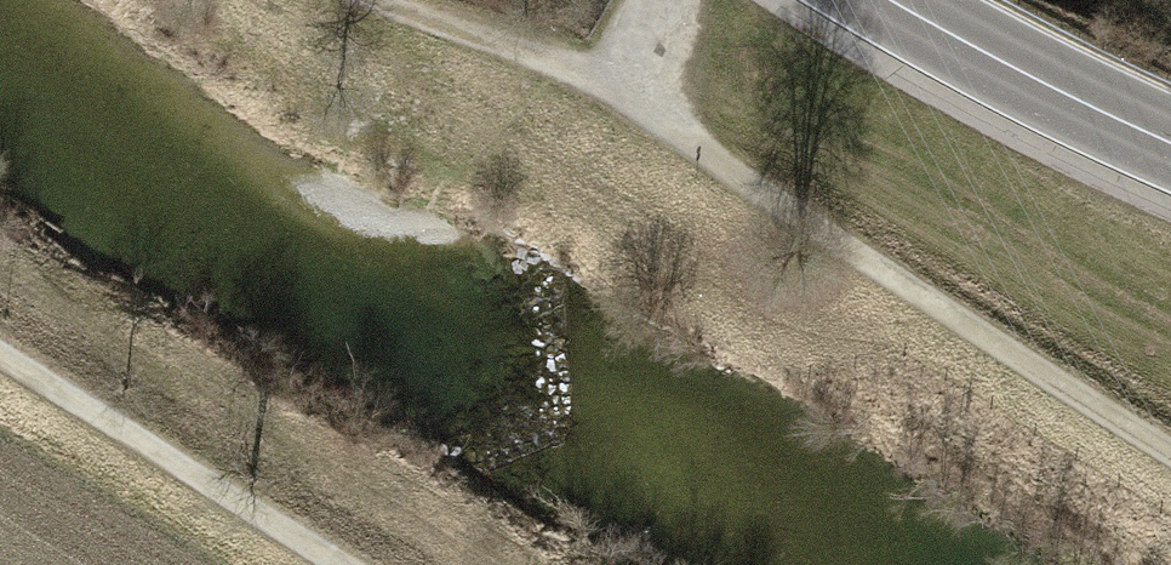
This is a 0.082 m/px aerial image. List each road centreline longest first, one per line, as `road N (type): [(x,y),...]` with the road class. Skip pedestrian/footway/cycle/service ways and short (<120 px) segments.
road 1 (track): [(1170,444),(784,207),(615,84)]
road 2 (track): [(303,564),(0,378)]
road 3 (primary): [(1170,138),(1027,74),(899,0)]
road 4 (track): [(615,84),(378,0)]

